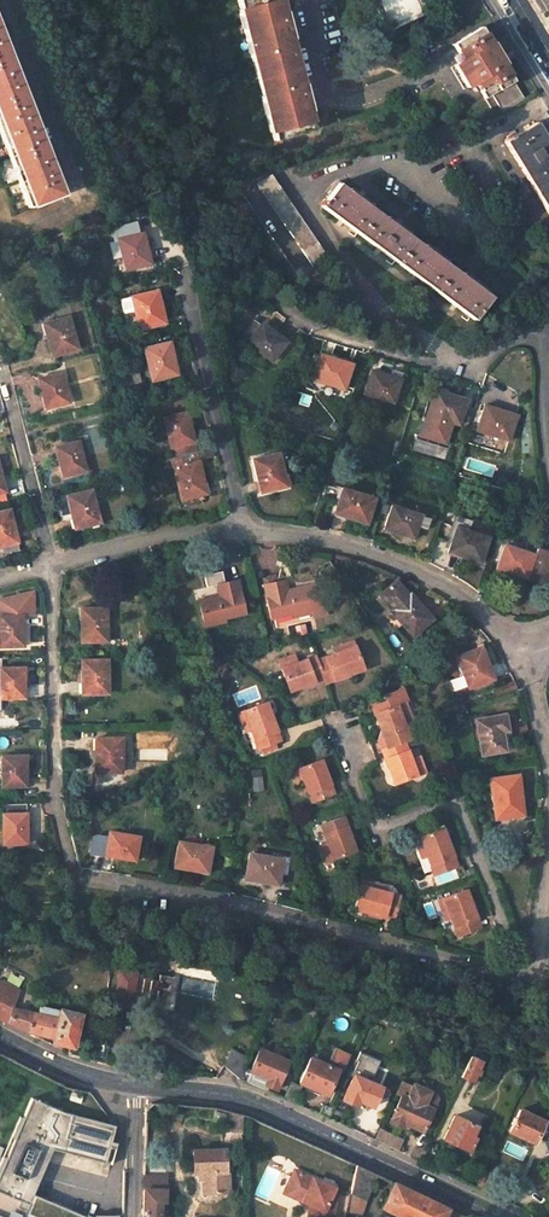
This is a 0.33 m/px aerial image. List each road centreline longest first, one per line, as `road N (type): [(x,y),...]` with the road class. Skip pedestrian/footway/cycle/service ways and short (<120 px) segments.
road 1 (residential): [(52,566),(54,805),(76,877),(215,900),(536,979)]
road 2 (trunk): [(0,476),(89,545),(548,776)]
road 3 (trunk): [(548,679),(88,441),(0,379)]
road 4 (residential): [(536,979),(511,945),(460,801),(375,825),(341,726)]
road 5 (primary): [(501,1216),(263,1106),(140,1087)]
road 6 (residential): [(249,279),(277,305),(316,324),(447,370),(486,359),(518,329),(548,331)]
road 7 (residential): [(243,534),(365,552),(453,591),(516,640)]
road 8 (residential): [(185,270),(243,534)]
road 9 (residential): [(2,363),(52,566)]
road 10 (residential): [(52,566),(155,542),(243,534)]
road 11 (primary): [(140,1087),(90,1077),(0,1036)]
road 12 (residential): [(548,845),(536,979)]
road 13 (residential): [(136,1216),(140,1087)]

